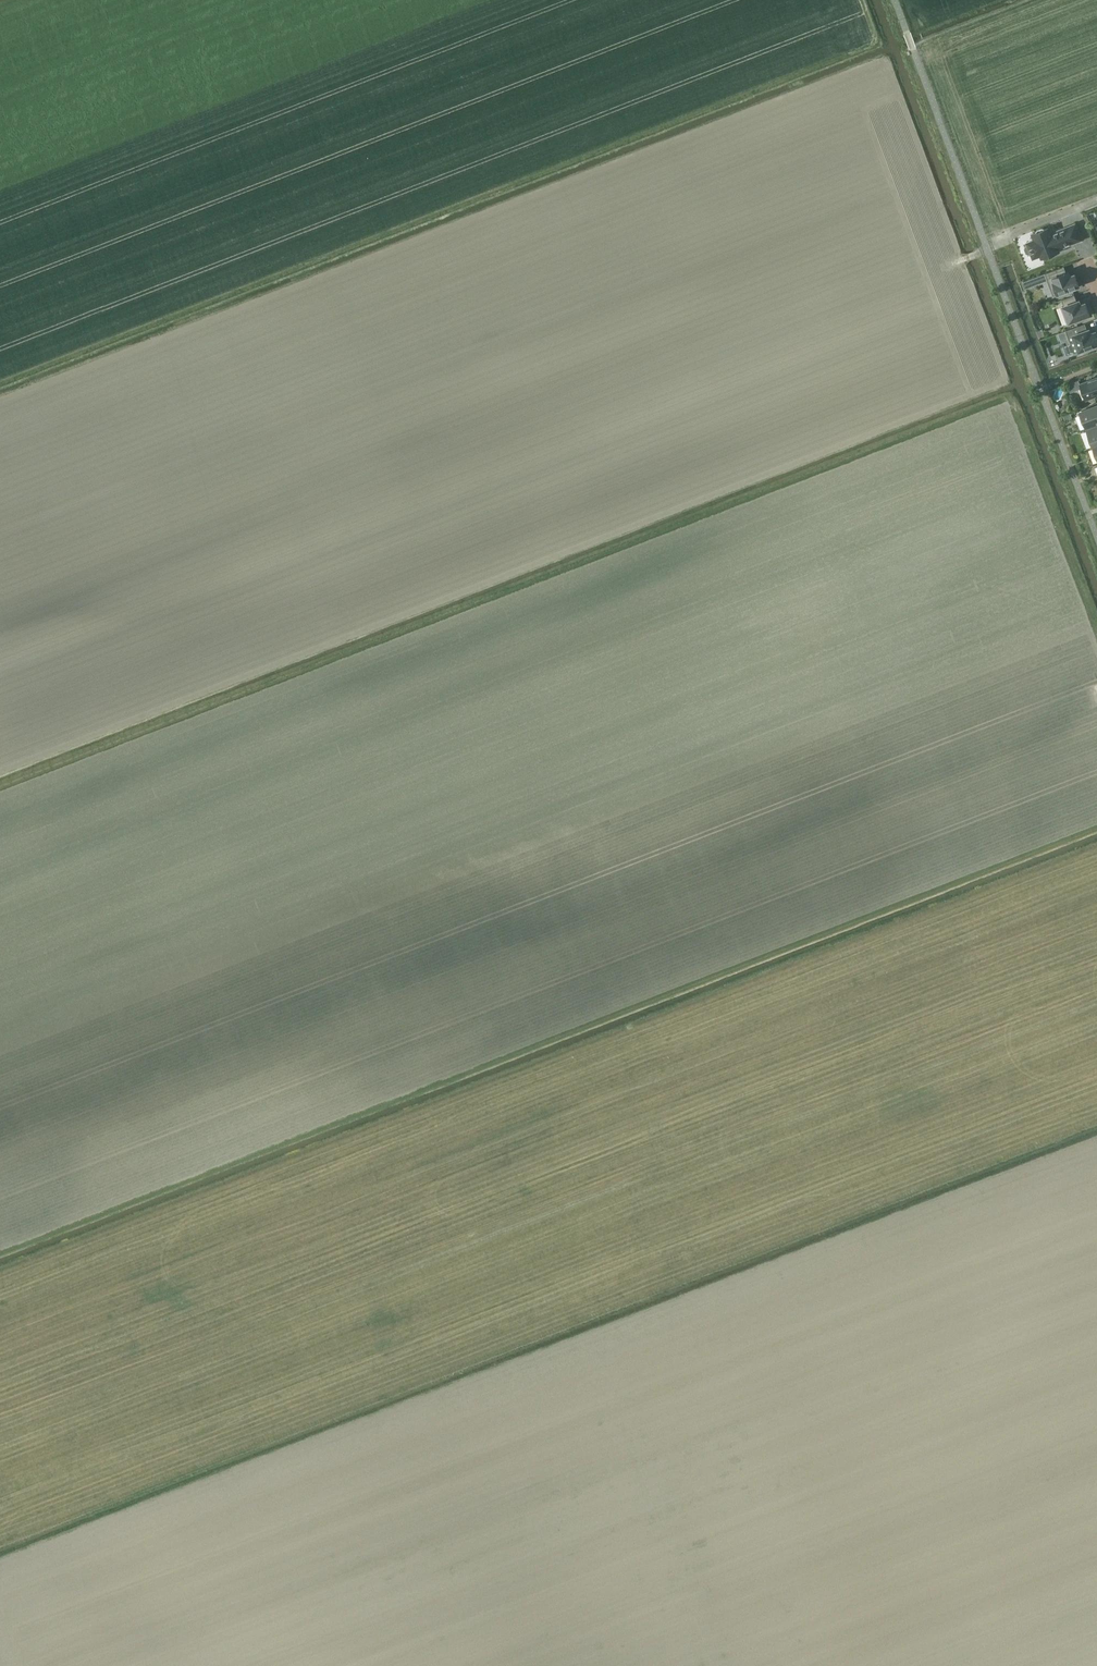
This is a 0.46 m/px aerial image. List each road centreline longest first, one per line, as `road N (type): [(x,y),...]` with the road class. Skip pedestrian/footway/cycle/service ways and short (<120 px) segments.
road 1 (track): [(962,261),(1096,201)]

